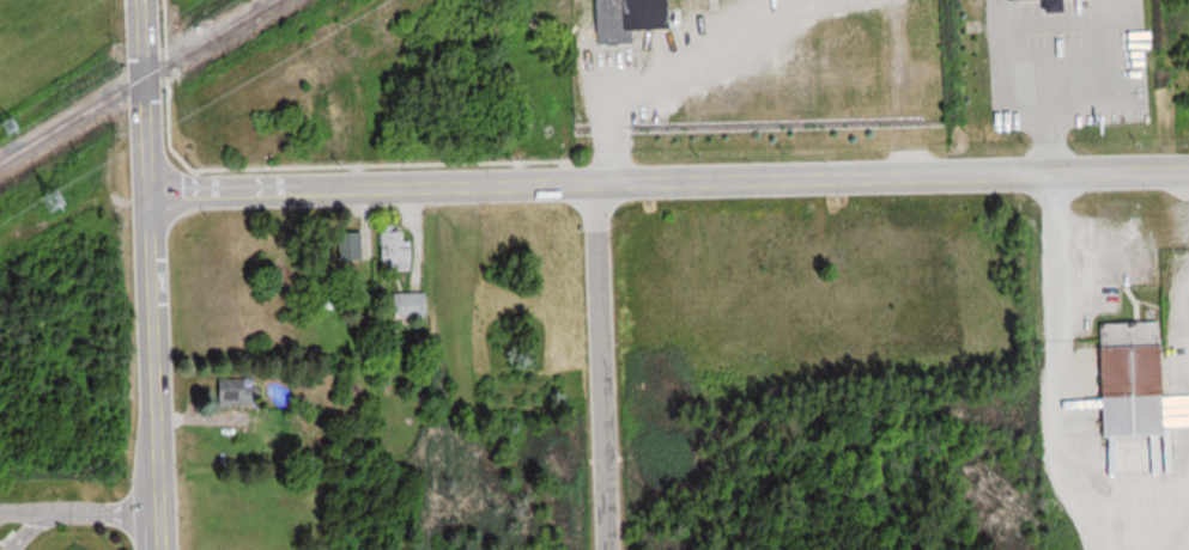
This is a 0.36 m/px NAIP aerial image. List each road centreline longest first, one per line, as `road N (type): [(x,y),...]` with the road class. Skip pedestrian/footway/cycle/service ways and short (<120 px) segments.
road 1 (residential): [(150,188),(1188,170)]
road 2 (tertiary): [(163,549),(150,188)]
road 3 (tertiary): [(150,188),(145,0)]

